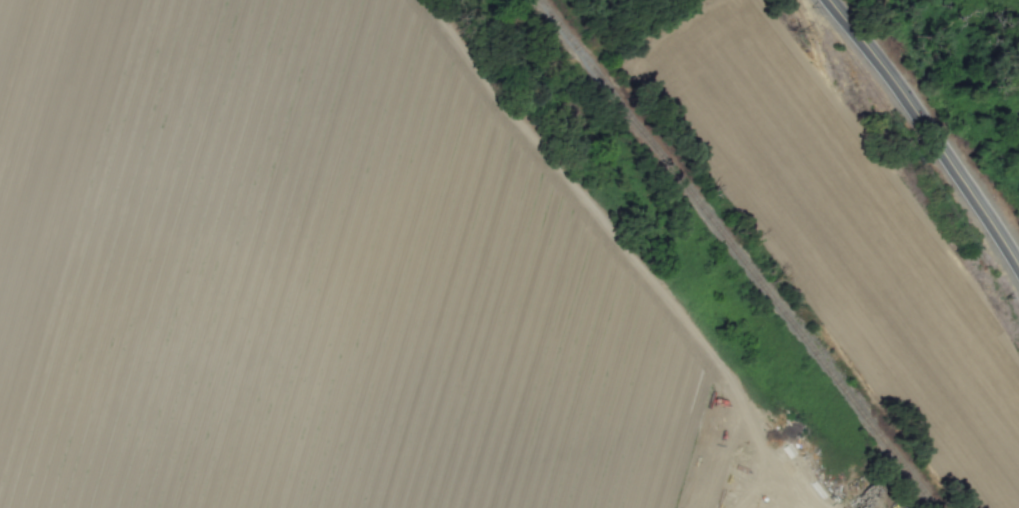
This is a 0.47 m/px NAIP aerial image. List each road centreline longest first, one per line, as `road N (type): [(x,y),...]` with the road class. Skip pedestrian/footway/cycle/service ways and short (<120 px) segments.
road 1 (track): [(427,0),(515,135),(565,182),(831,507)]
road 2 (secondary): [(1018,280),(825,0)]

